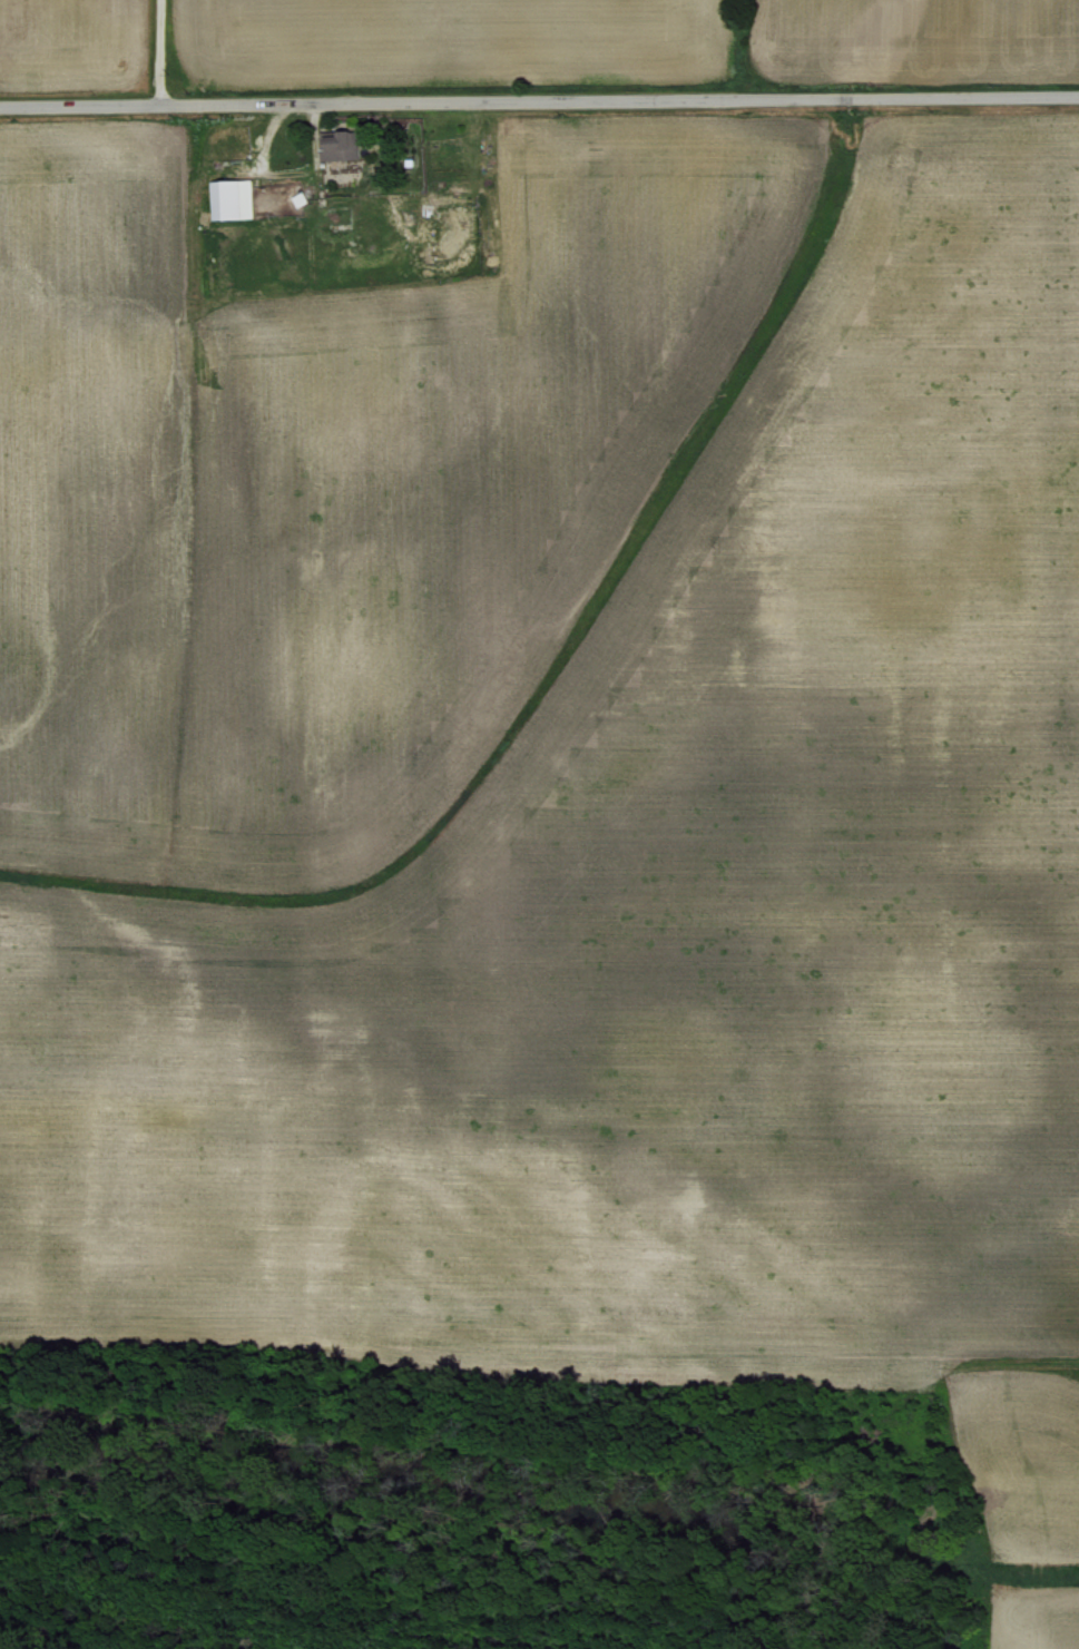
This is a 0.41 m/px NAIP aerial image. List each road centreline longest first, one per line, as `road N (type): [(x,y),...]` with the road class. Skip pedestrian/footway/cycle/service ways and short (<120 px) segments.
road 1 (residential): [(0,107),(1078,97)]

